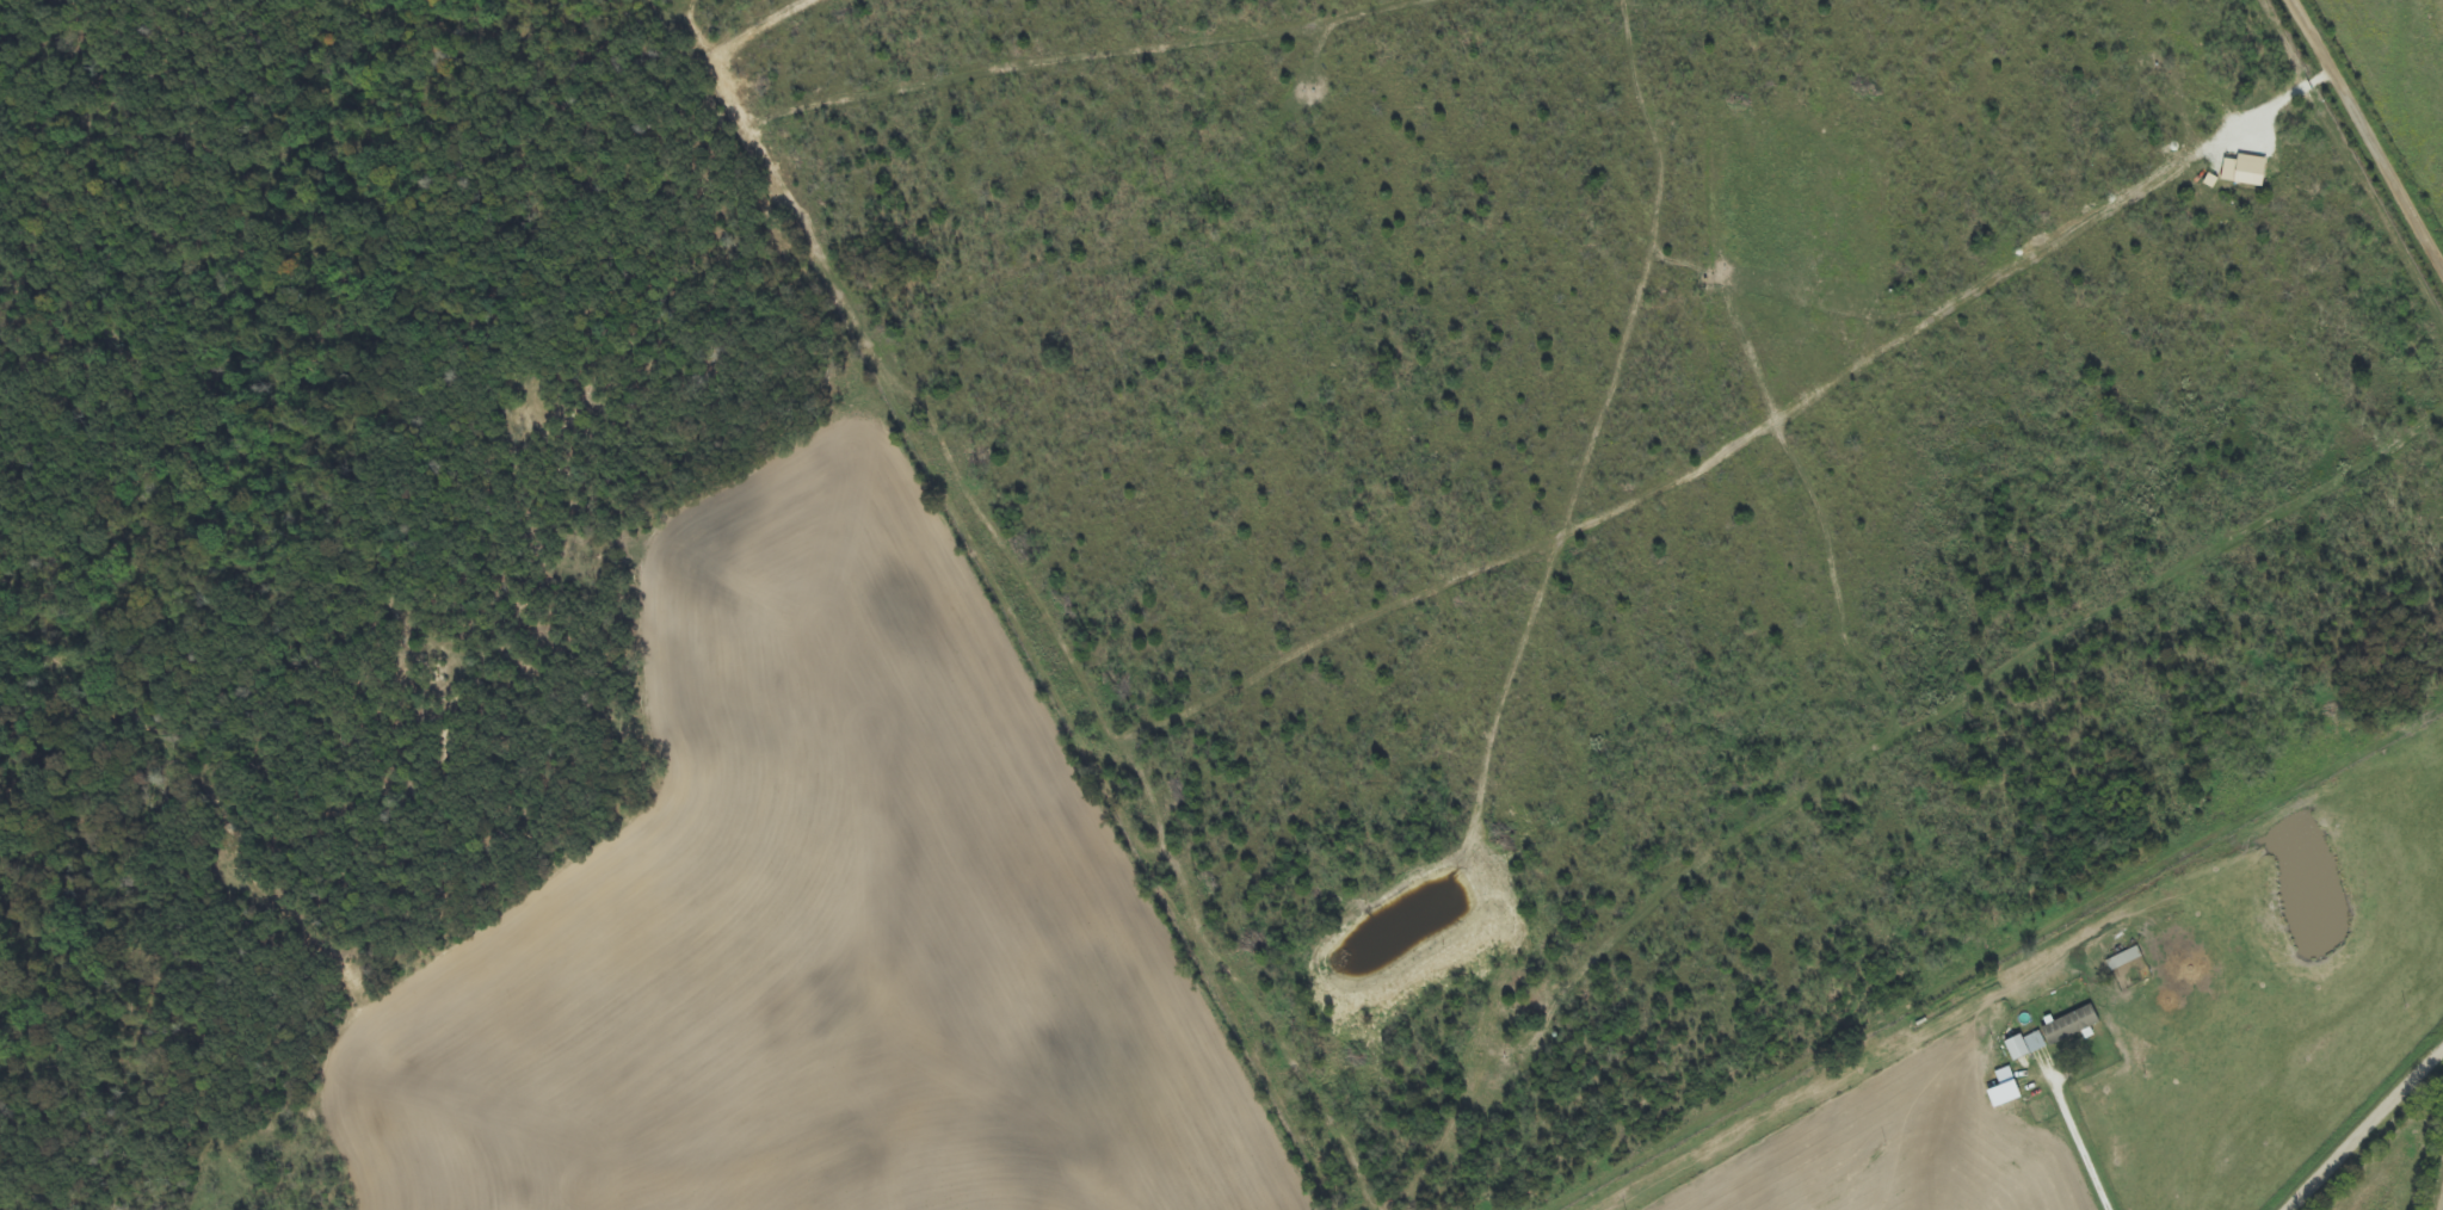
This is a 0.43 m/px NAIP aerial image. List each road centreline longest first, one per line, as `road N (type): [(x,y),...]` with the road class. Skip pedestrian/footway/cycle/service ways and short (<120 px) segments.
road 1 (residential): [(2442,259),(2298,0)]
road 2 (residential): [(2297,1209),(2442,1065)]

